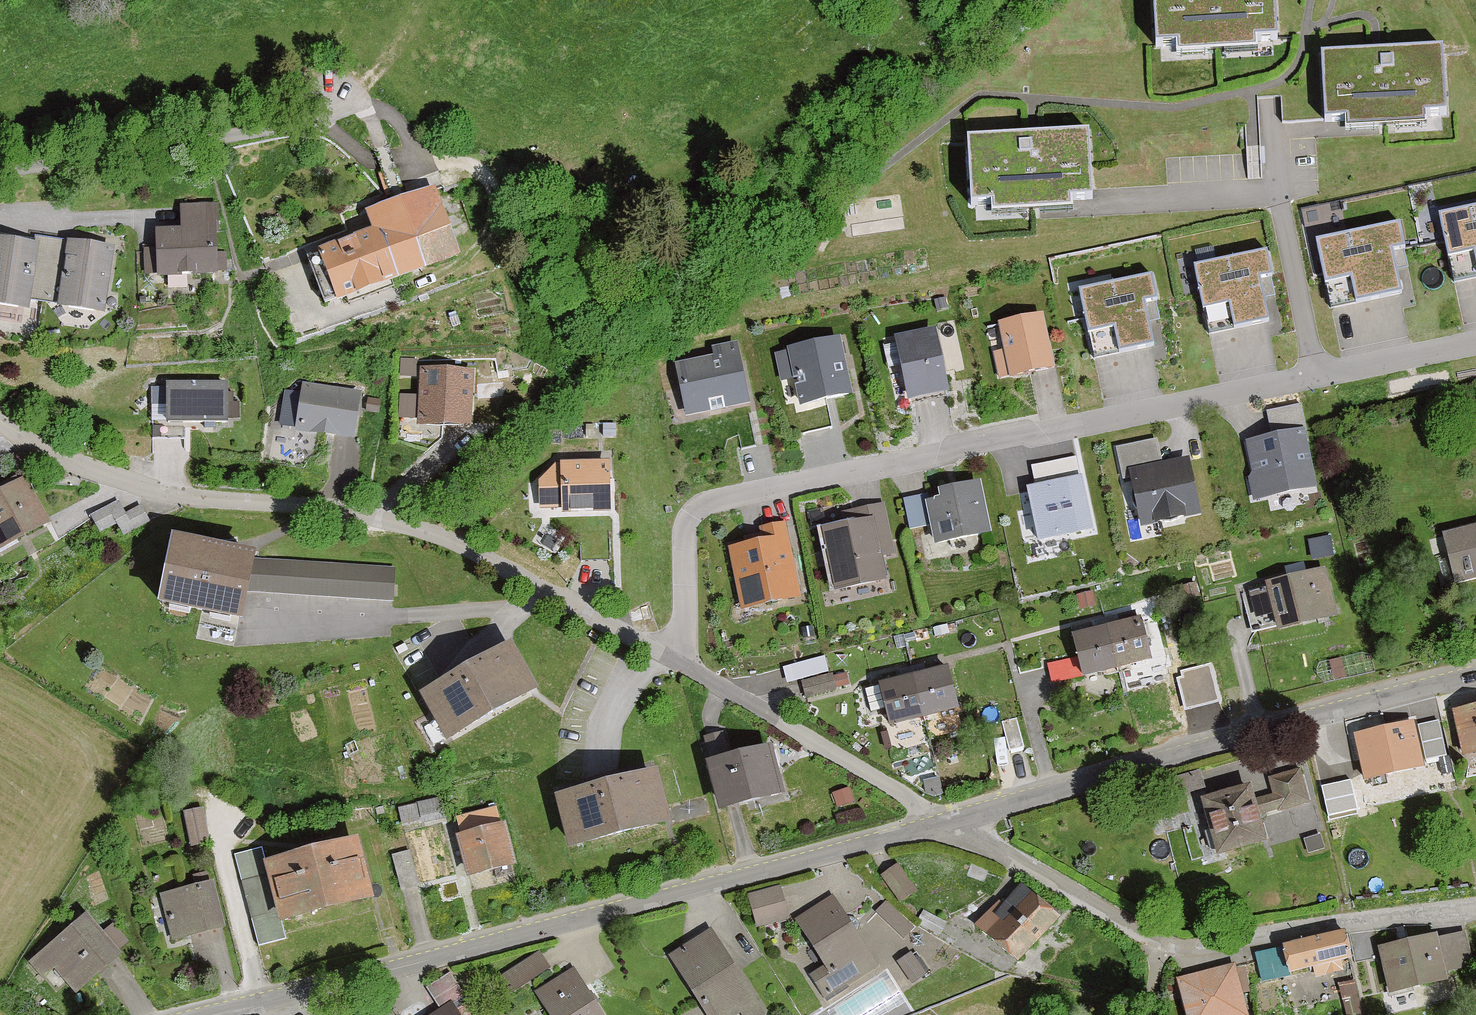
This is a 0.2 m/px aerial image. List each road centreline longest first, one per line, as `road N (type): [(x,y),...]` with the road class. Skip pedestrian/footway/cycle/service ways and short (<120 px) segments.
road 1 (trunk): [(95,1014),(1475,146)]
road 2 (residential): [(1475,343),(706,507),(685,537),(686,666)]
road 3 (unclassified): [(950,823),(200,1014)]
road 4 (residential): [(686,666),(443,539),(368,518),(165,495),(71,464),(0,424)]
road 5 (unclassified): [(1475,907),(1182,949),(950,823)]
road 6 (unclassified): [(1475,673),(950,823)]
road 7 (residential): [(950,823),(686,666)]
road 8 (track): [(424,0),(348,95)]

